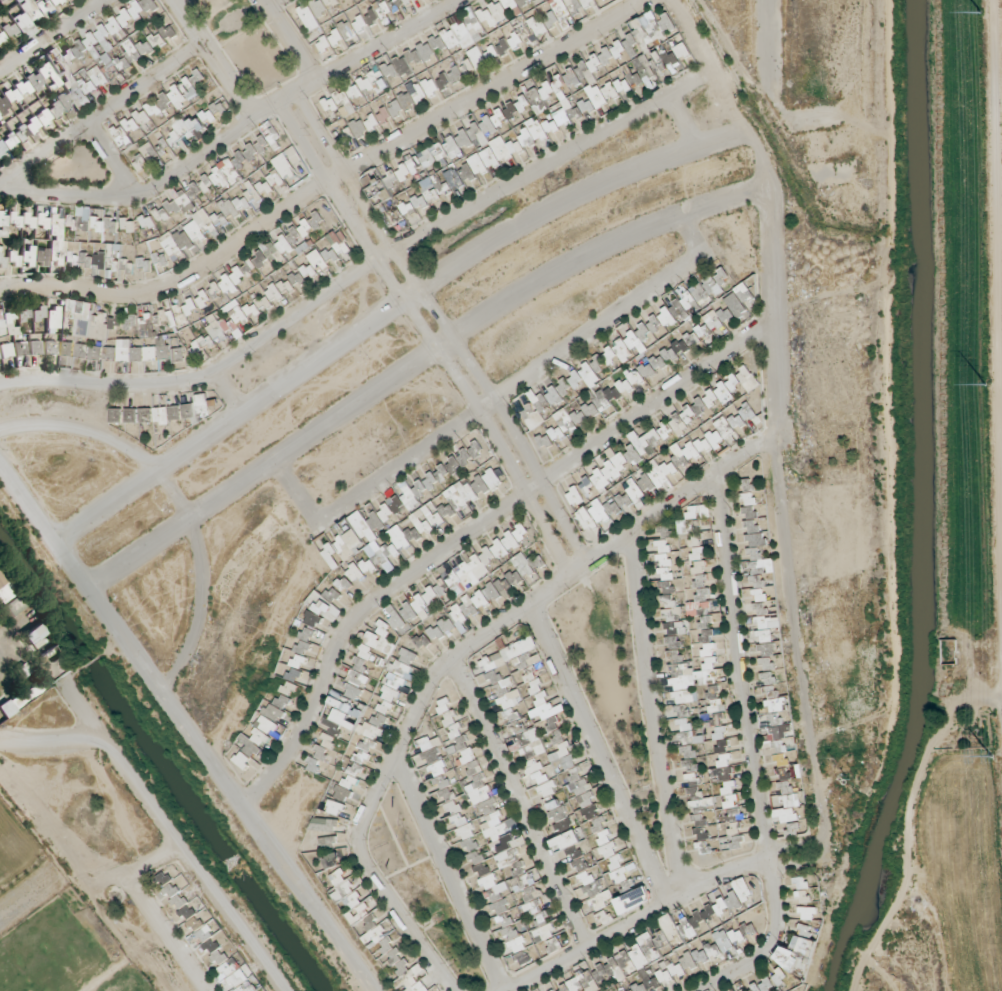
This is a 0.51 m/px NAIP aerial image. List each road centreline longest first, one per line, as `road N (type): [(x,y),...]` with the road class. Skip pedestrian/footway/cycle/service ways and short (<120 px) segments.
road 1 (residential): [(819,852),(823,827),(781,510),(765,192),(754,146),(675,9)]
road 2 (residential): [(53,545),(483,249),(583,194),(747,134)]
road 3 (residential): [(718,76),(394,253),(218,371),(148,386),(0,386)]
road 4 (residential): [(85,590),(531,287),(679,216),(765,192)]
road 5 (residential): [(243,806),(290,753),(340,639),(362,609),(776,320)]
road 6 (residential): [(0,290),(131,298),(172,284),(327,184),(647,0)]
road 7 (track): [(890,0),(900,688)]
road 8 (residential): [(359,831),(447,662),(776,441)]
road 9 (residential): [(584,569),(494,400),(293,96)]
road 10 (residential): [(277,107),(478,411),(568,580)]
road 11 (residential): [(463,0),(316,81),(136,199),(0,191)]
road 12 (residential): [(765,950),(774,917),(714,478)]
road 13 (residential): [(683,268),(337,513),(309,514)]
road 14 (residential): [(627,538),(686,894)]
road 15 (residential): [(666,903),(530,608)]
road 16 (residential): [(447,662),(586,947)]
road 17 (residential): [(767,862),(666,903),(506,990)]
road 18 (residential): [(867,962),(903,889),(907,825),(927,761),(971,698)]
road 19 (track): [(997,0),(1001,256)]
road 20 (residential): [(203,48),(3,191)]
road 21 (residential): [(455,990),(360,857),(359,831)]
road 22 (residential): [(170,0),(254,122)]
road 23 (residential): [(0,74),(106,0)]

